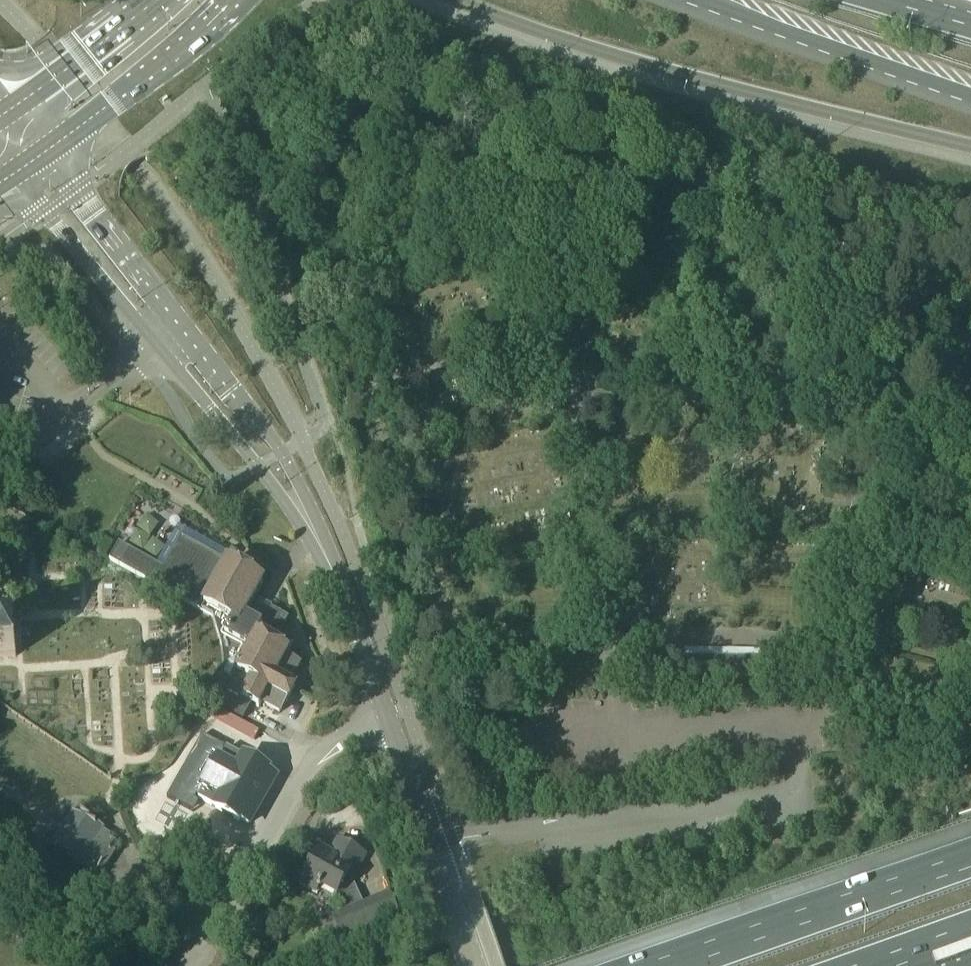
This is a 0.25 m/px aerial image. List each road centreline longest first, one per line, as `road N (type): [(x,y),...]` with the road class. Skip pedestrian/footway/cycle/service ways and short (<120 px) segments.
road 1 (primary): [(453,0),(584,47),(970,147)]
road 2 (tertiary): [(338,586),(319,528),(269,434),(199,361),(40,157)]
road 3 (tertiary): [(17,173),(258,467),(338,586)]
road 4 (unclassified): [(192,965),(311,749),(388,712)]
road 5 (motorway): [(970,859),(662,965)]
road 6 (primary): [(702,0),(970,95)]
road 7 (tertiary): [(472,965),(388,712)]
road 8 (primary): [(40,157),(228,0)]
road 9 (primary): [(157,0),(11,111)]
road 10 (tertiary): [(388,712),(338,586)]

